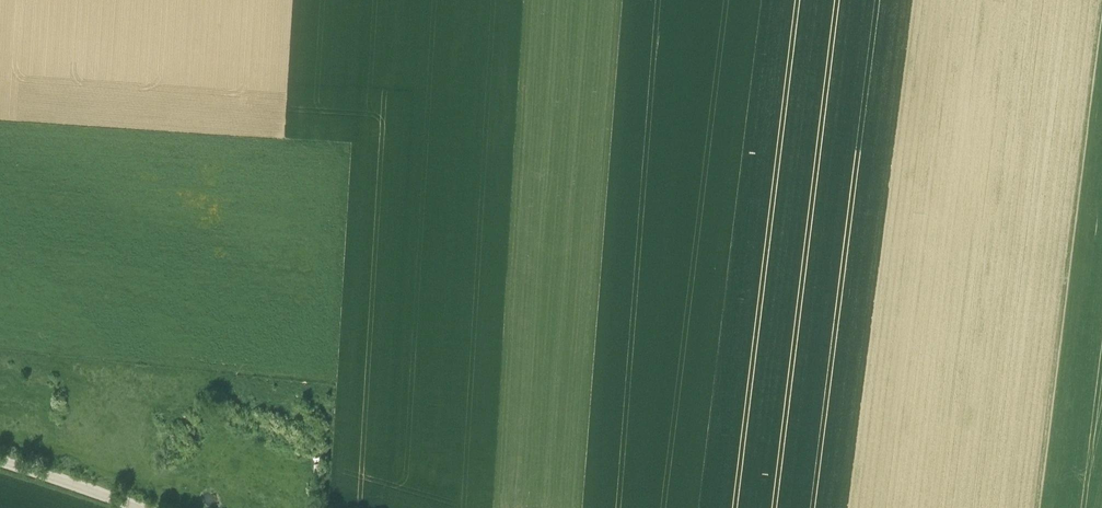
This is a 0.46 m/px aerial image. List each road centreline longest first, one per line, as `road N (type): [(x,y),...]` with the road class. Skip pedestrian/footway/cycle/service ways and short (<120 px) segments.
road 1 (unclassified): [(140,507),(0,460)]

